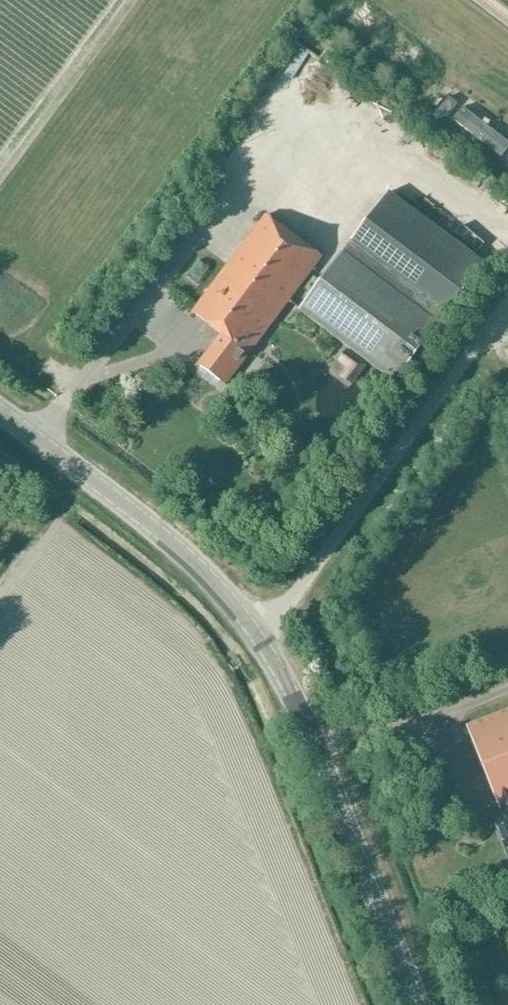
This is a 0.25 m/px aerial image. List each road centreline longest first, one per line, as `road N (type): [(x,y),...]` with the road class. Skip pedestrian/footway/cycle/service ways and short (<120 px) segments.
road 1 (unclassified): [(414,1004),(283,674),(236,603),(0,415)]

